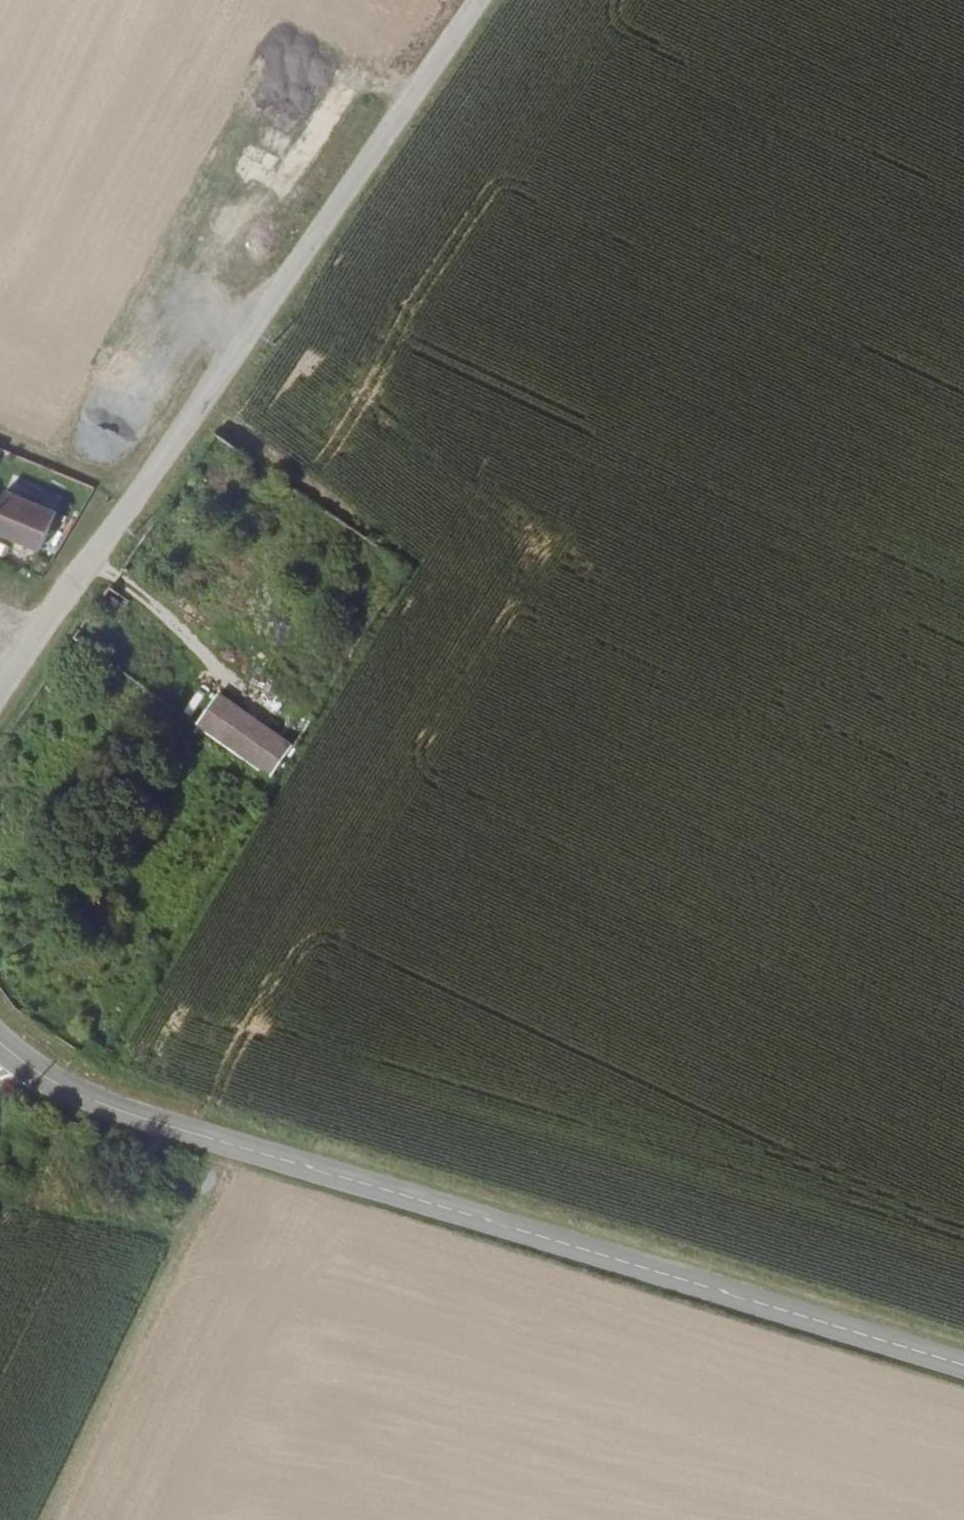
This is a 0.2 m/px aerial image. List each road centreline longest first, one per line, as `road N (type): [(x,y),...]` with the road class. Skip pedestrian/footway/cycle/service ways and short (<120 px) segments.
road 1 (tertiary): [(963,1366),(132,1114),(50,1080),(0,1043)]
road 2 (unclassified): [(0,703),(480,0)]

